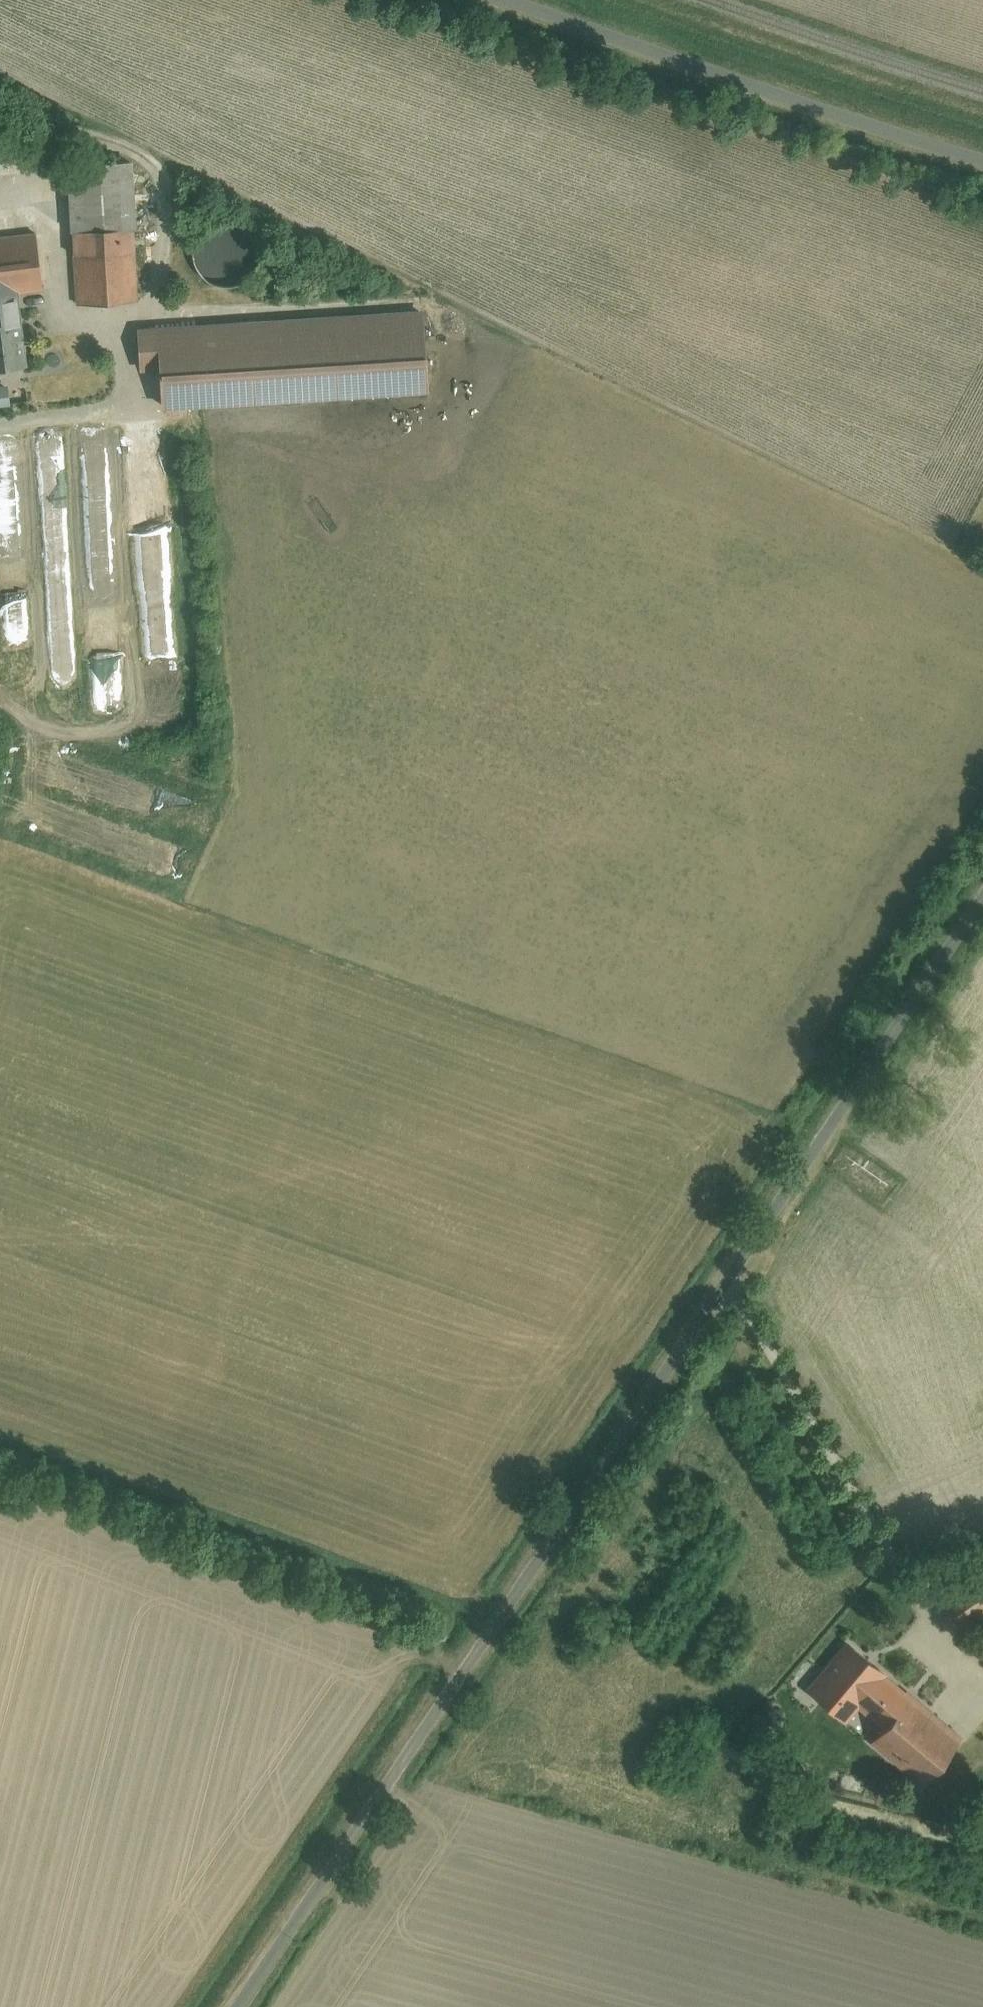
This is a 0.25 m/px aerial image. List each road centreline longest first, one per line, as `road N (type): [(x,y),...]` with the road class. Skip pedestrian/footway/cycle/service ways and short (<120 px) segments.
road 1 (unclassified): [(236,2006),(982,880)]
road 2 (unclassified): [(511,0),(982,159)]

